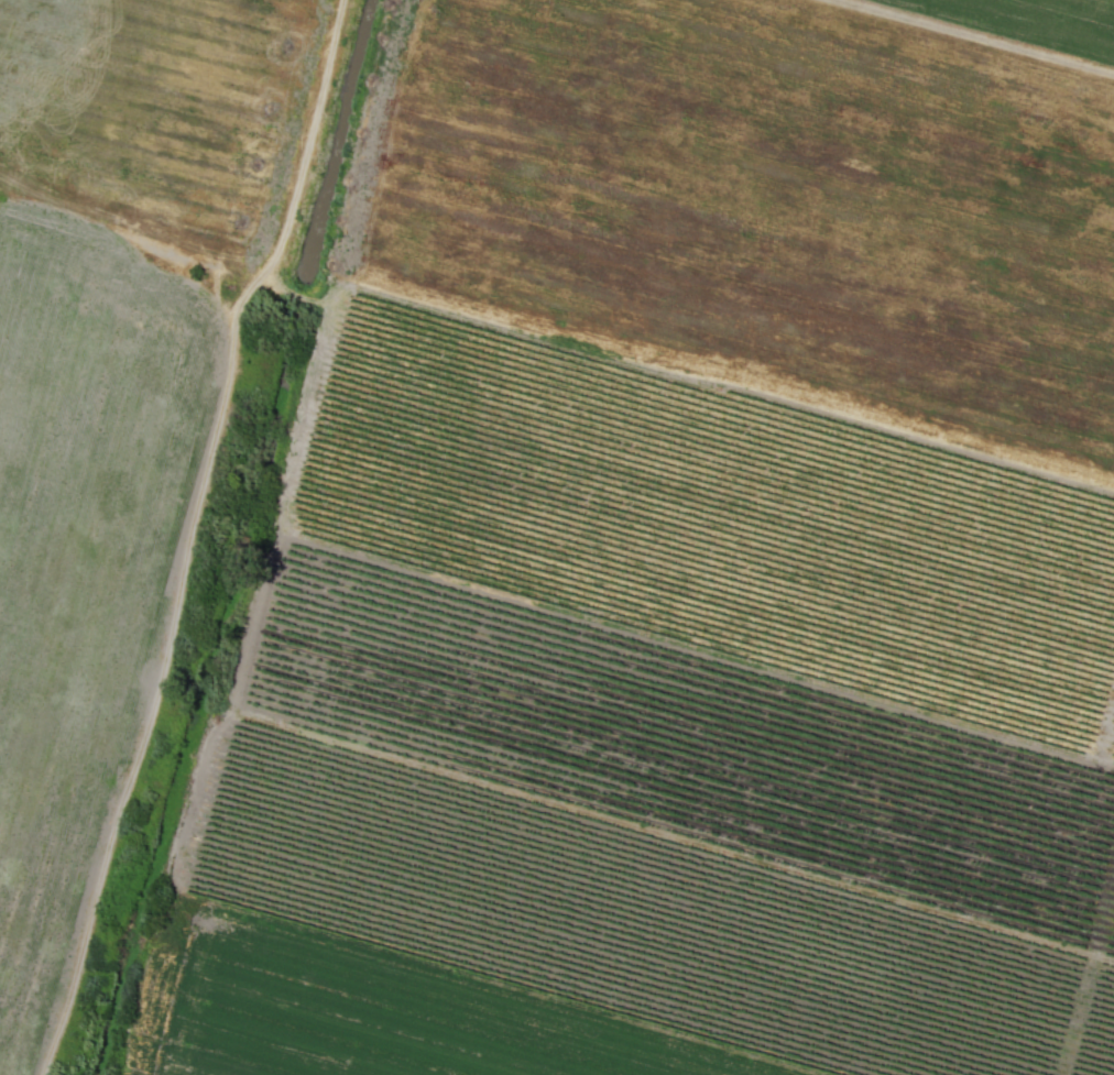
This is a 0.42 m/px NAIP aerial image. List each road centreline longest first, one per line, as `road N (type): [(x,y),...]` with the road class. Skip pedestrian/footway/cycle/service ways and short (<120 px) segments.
road 1 (track): [(856,0),(1113,69)]

